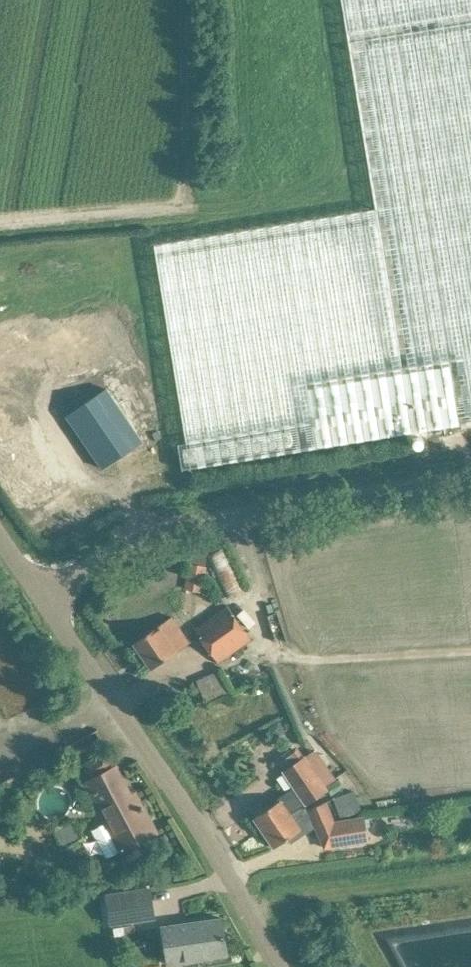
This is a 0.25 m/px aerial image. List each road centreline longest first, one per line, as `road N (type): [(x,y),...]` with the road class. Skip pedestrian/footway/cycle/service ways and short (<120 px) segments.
road 1 (unclassified): [(46,594),(132,539),(177,525),(470,475)]
road 2 (unclassified): [(286,966),(182,792),(46,594)]

